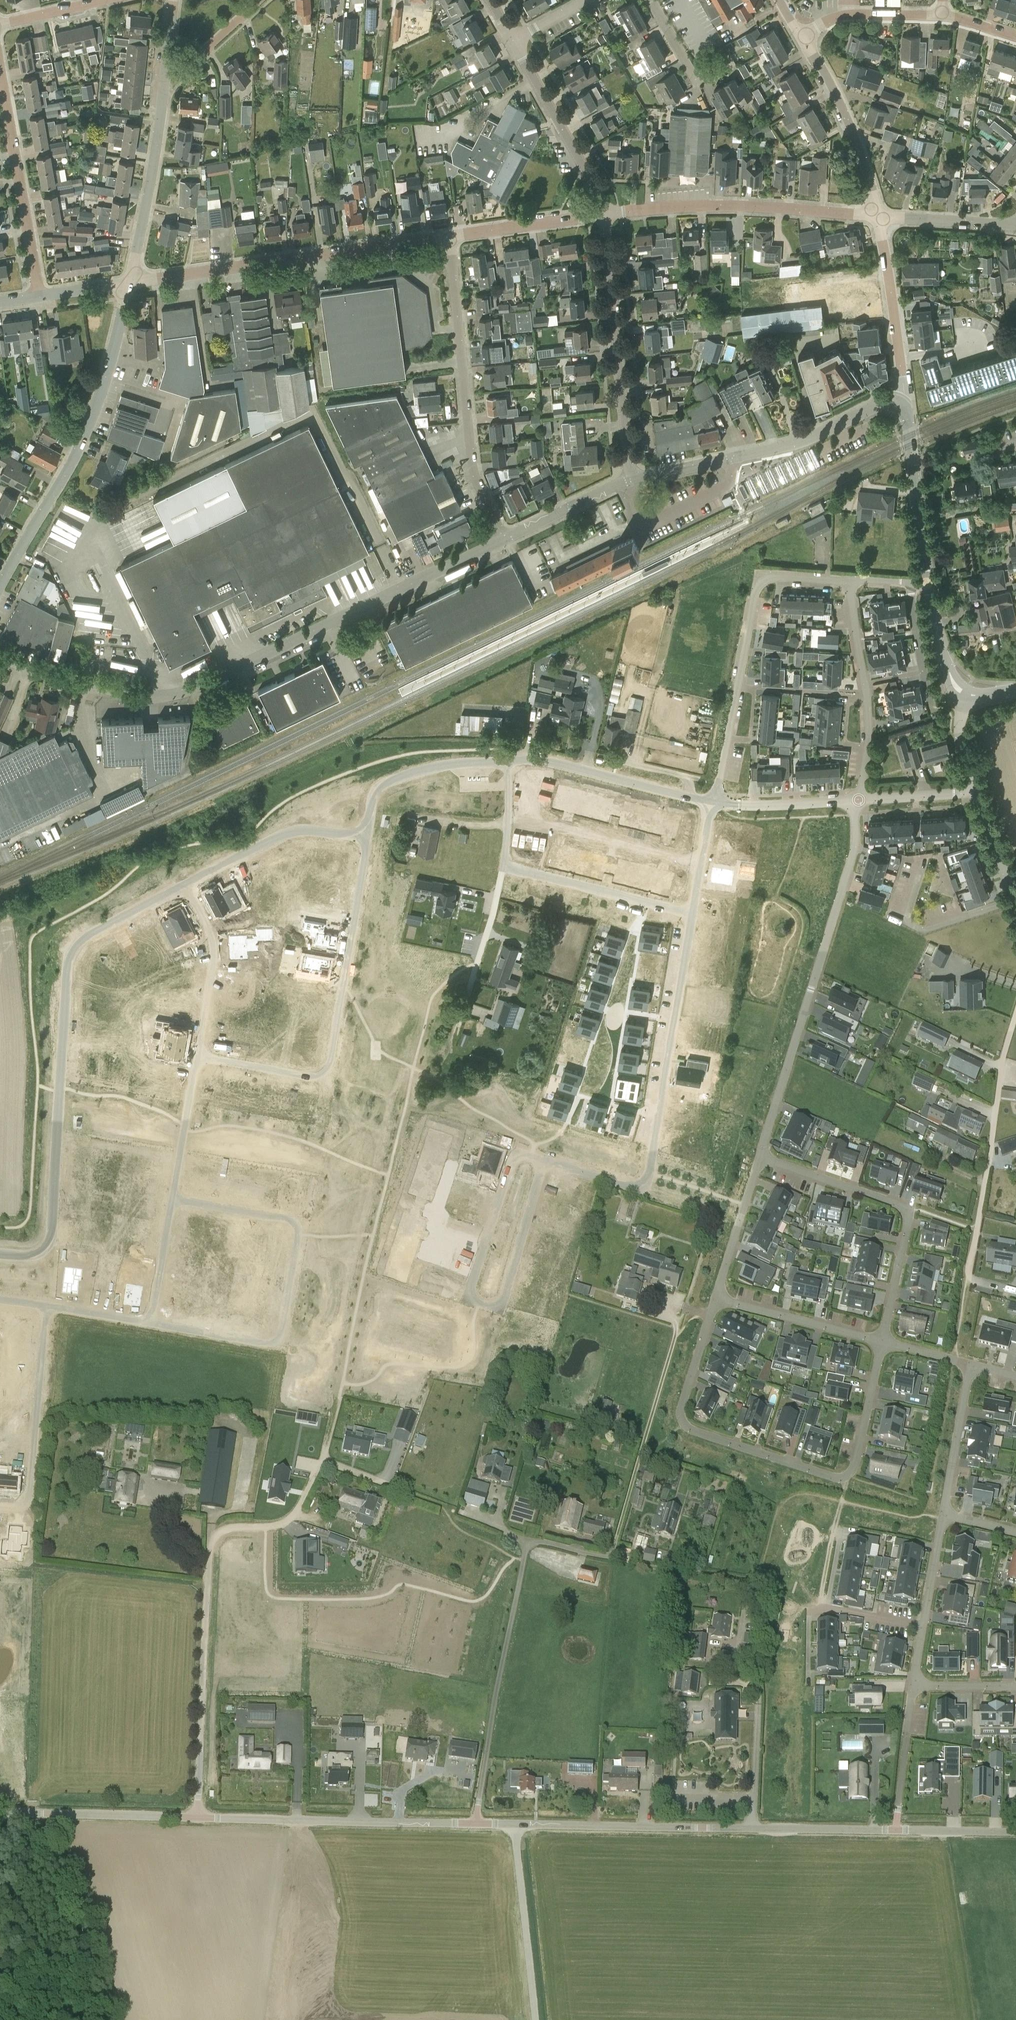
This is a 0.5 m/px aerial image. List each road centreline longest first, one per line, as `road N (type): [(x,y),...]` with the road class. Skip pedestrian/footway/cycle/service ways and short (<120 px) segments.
road 1 (tertiary): [(0,659),(128,694),(176,695),(503,540)]
road 2 (unclassified): [(1015,1832),(475,1824)]
road 3 (residential): [(186,885),(82,938),(71,953),(51,1231),(36,1254),(0,1254)]
road 4 (residential): [(882,1342),(854,1469),(833,1477),(685,1423),(682,1407),(716,1299)]
road 5 (unclassified): [(475,1824),(529,1545),(662,1568)]
road 6 (residential): [(151,1322),(268,1343),(281,1335),(299,1221),(173,1199)]
road 7 (residential): [(198,1056),(325,1079),(366,835)]
road 8 (residential): [(692,914),(650,1177),(628,1186),(547,1161)]
road 9 (residential): [(759,1156),(856,843),(859,801)]
road 10 (unclassified): [(197,1818),(210,1545),(226,1528),(278,1526),(295,1516)]
road 11 (track): [(956,1342),(1015,1014)]
road 12 (tertiary): [(0,586),(86,434),(129,283)]
road 13 (residential): [(129,283),(449,237)]
road 14 (residential): [(849,582),(775,577),(757,587),(714,804)]
road 15 (residential): [(503,540),(472,466),(449,237)]
road 16 (residential): [(759,1156),(908,1210),(882,1342)]
road 17 (tertiary): [(129,283),(173,0)]
road 18 (tertiary): [(632,480),(802,443),(878,405),(902,408)]
road 19 (unclassified): [(475,1824),(197,1818)]
road 20 (residential): [(604,215),(743,206),(878,217)]
road 21 (residential): [(632,480),(604,215)]
road 22 (track): [(611,1557),(676,1334),(665,1302)]
road 23 (residential): [(488,1235),(467,1301),(500,1312),(547,1161)]
road 24 (residential): [(41,297),(0,71)]
road 25 (residential): [(0,1506),(17,1508),(30,1498),(47,1306)]
road 26 (residential): [(849,582),(869,734),(859,801)]
road 27 (residential): [(604,215),(513,40)]
road 28 (unclassified): [(197,1818),(0,1812)]
road 29 (residential): [(878,217),(849,122),(801,37)]
road 30 (track): [(535,2019),(515,1825)]
road 31 (residential): [(504,867),(692,914)]
road 32 (residential): [(366,835),(291,831),(186,885)]
road 33 (residential): [(902,408),(878,217)]
road 34 (residential): [(693,797),(546,762),(510,761)]
road 35 (residential): [(510,761),(390,779),(372,794),(366,835)]
road 36 (residential): [(198,1056),(215,953),(186,885)]
road 37 (tertiary): [(930,584),(902,408)]
road 38 (residential): [(924,863),(907,920),(922,931),(1014,900)]
road 39 (residential): [(716,1299),(882,1342)]
road 40 (residential): [(449,237),(604,215)]
road 41 (residential): [(942,1516),(970,1365)]
road 42 (residential): [(716,1299),(759,1156)]
road 43 (residential): [(942,15),(843,15),(801,37)]
road 44 (unclassified): [(504,867),(465,1007)]
road 45 (residential): [(173,1199),(198,1056)]
road 46 (residential): [(859,801),(714,804)]
road 47 (tertiary): [(503,540),(632,480)]
road 48 (residential): [(1015,225),(878,217)]
road 49 (track): [(846,1476),(820,1610)]
road 50 (residential): [(910,583),(934,712)]
road 51 (residential): [(151,1322),(173,1199)]
road 52 (residential): [(650,0),(694,75),(728,62)]
road 53 (residential): [(547,1161),(515,1151),(488,1235)]

